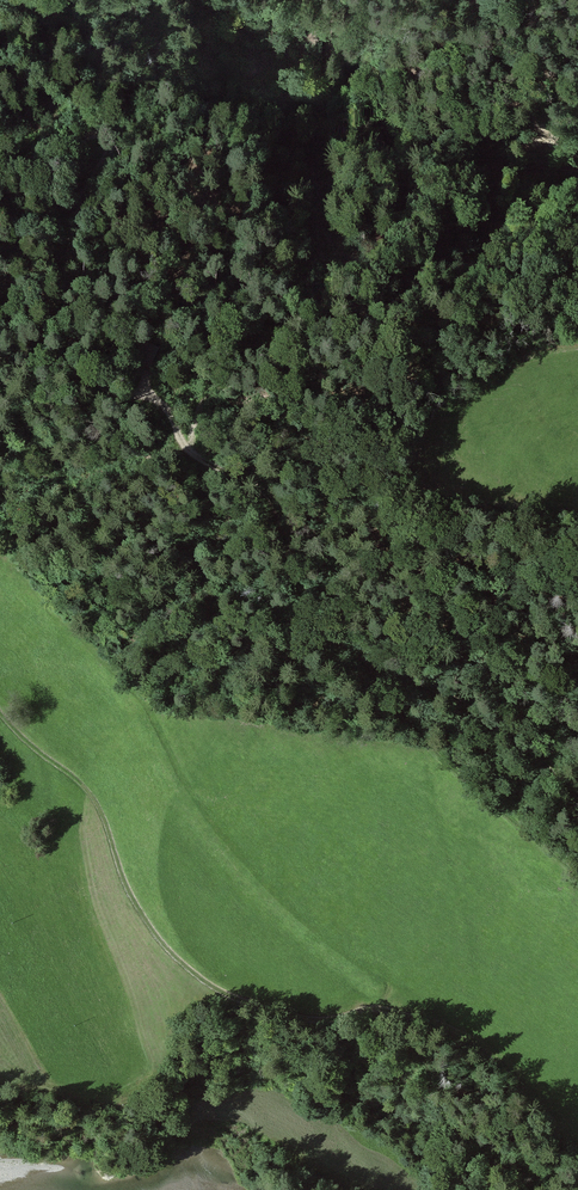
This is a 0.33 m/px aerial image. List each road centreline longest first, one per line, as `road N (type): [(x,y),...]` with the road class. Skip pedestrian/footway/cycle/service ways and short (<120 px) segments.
road 1 (track): [(183,443),(212,468),(264,491),(287,559),(330,631),(360,658),(452,693),(535,748),(577,796)]
road 2 (track): [(384,987),(353,1012),(280,1011),(202,980),(140,913),(119,868),(109,820),(83,784),(38,751),(0,705)]
road 3 (track): [(183,443),(168,414),(100,386),(70,346),(69,245),(108,153),(108,132),(0,173)]

